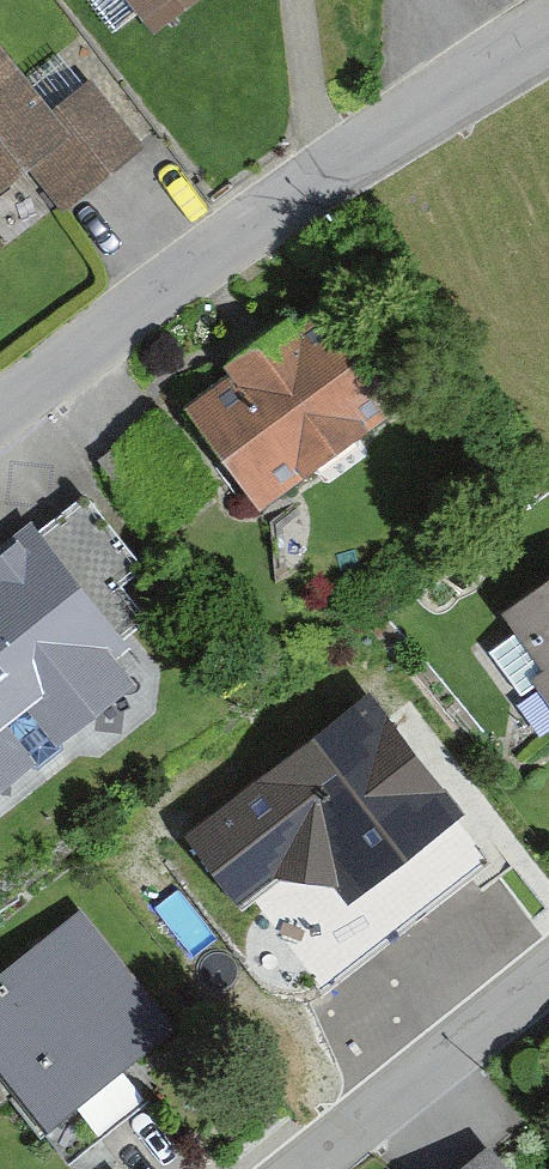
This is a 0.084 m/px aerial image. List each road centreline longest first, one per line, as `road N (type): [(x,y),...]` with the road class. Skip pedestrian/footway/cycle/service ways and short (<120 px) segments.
road 1 (residential): [(0,412),(157,293),(548,33)]
road 2 (residential): [(548,975),(309,1168)]

